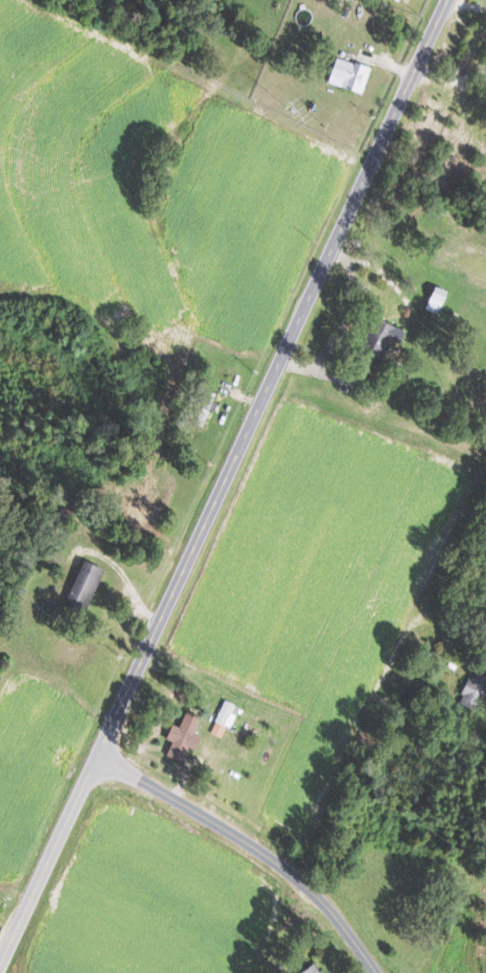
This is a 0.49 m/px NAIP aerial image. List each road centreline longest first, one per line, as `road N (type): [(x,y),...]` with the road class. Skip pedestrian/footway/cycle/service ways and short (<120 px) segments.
road 1 (tertiary): [(0,963),(447,0)]
road 2 (residential): [(374,972),(319,901),(283,870),(96,759)]

